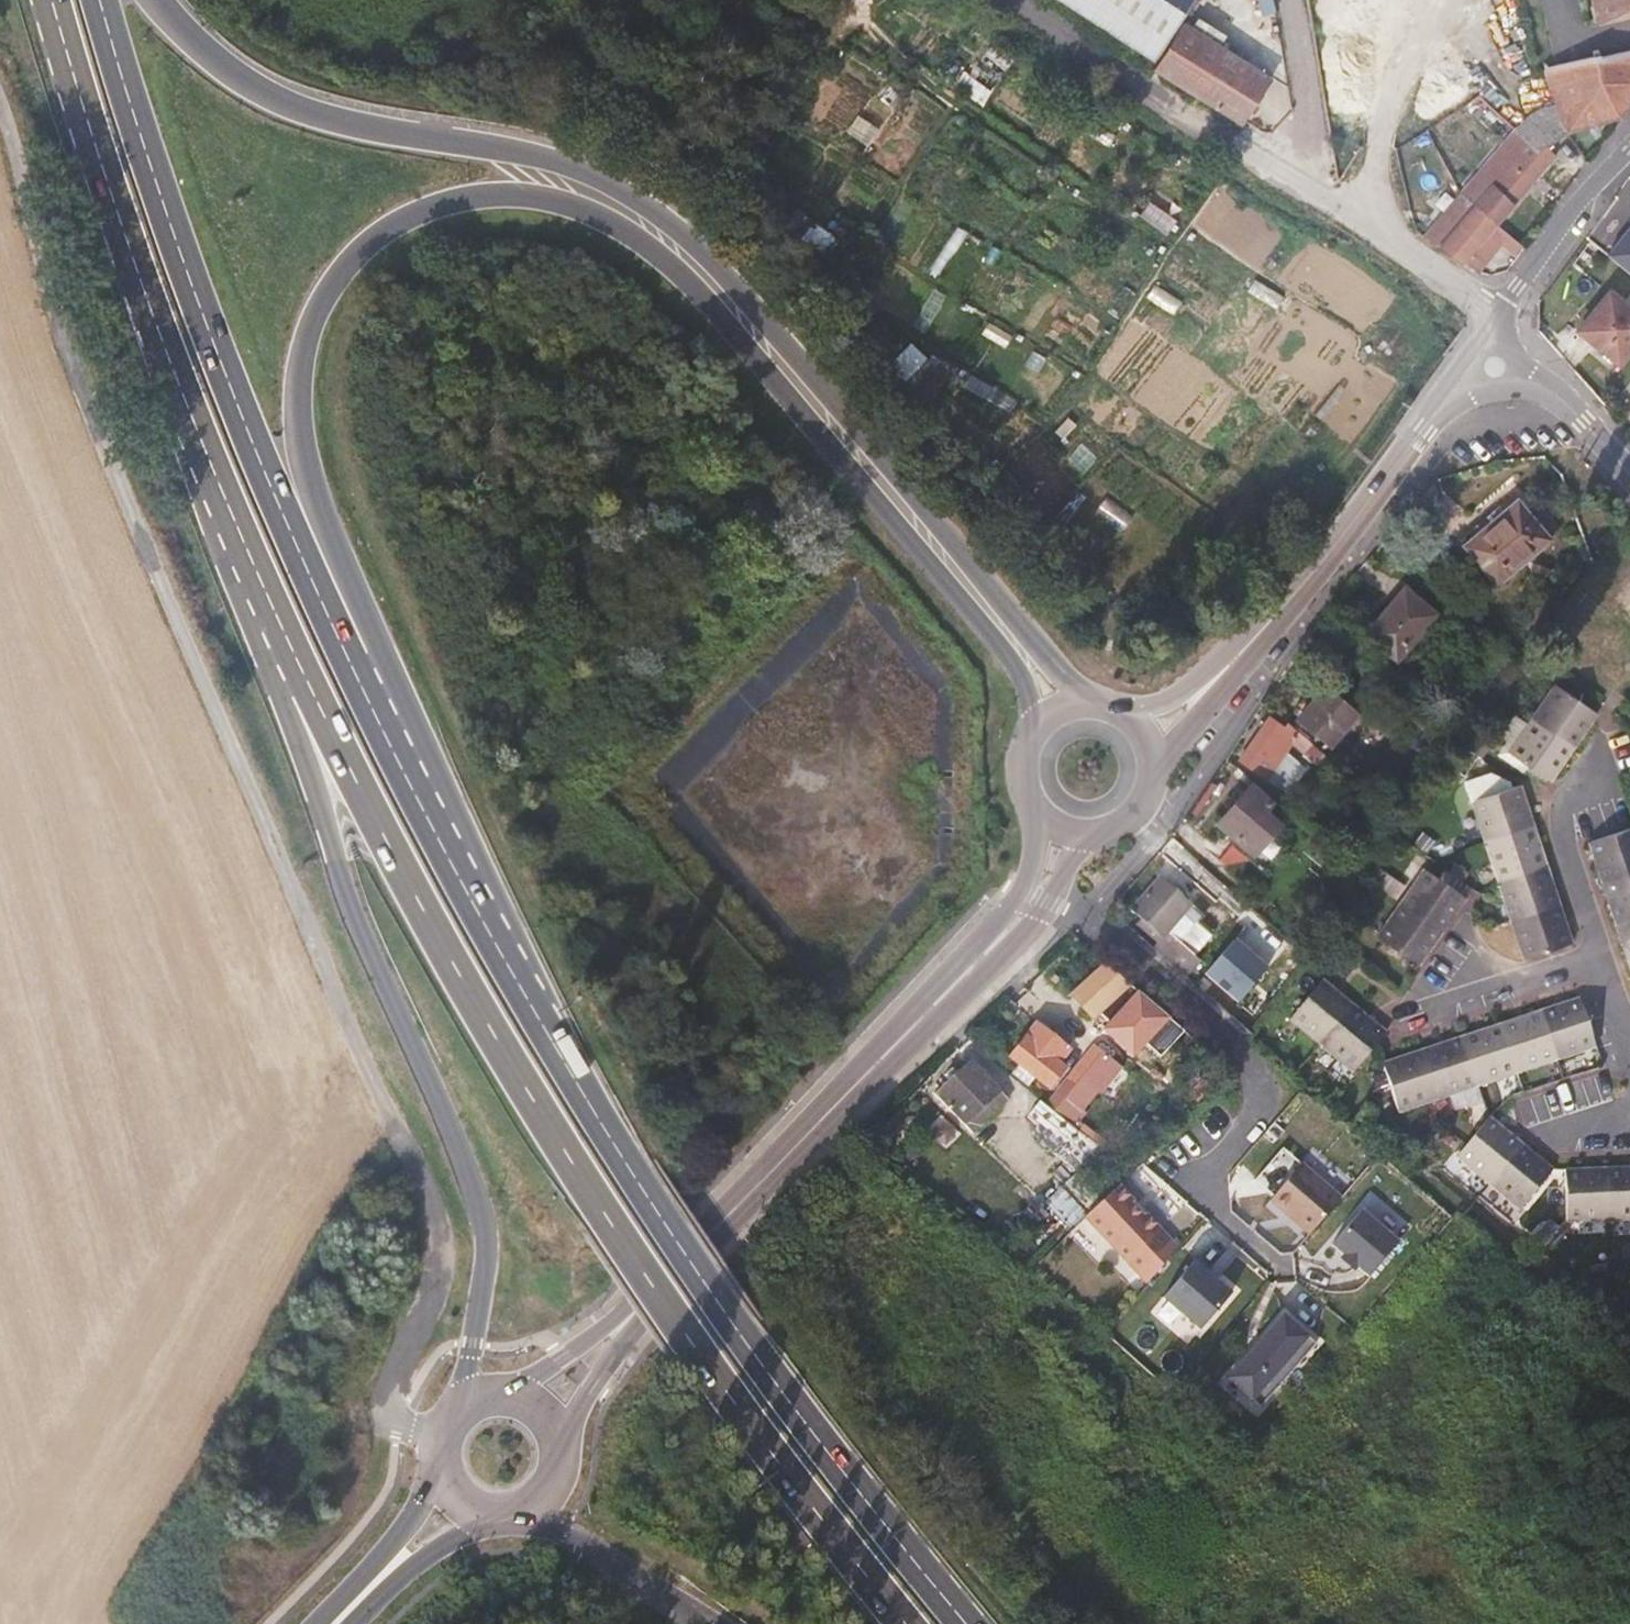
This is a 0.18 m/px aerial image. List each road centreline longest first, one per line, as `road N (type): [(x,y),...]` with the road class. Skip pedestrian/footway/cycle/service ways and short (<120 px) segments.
road 1 (trunk): [(568,1068),(322,518),(305,462),(301,364),(316,318),(372,244),(416,216),(471,200),(527,200),(619,230),(679,273),(1016,668),(1032,707),(1029,737)]
road 2 (trunk): [(166,352),(275,612),(398,866),(493,1034),(701,1356),(904,1623)]
road 3 (trunk): [(1105,705),(1061,675),(762,314),(662,218),(609,182),(543,156),(339,121),(277,100),(220,64),(155,0)]
road 4 (trunk): [(568,1068),(456,871),(265,478),(182,261),(102,0)]
road 5 (trunk): [(166,352),(249,620),(352,907),(483,1212),(486,1262),(454,1407)]
road 6 (track): [(0,117),(66,370),(145,575),(352,1053)]
road 7 (trunk): [(964,1623),(738,1335),(568,1068)]
road 8 (unclassified): [(1020,0),(1503,319)]
road 9 (secondary): [(644,1297),(816,1117),(1035,907)]
road 10 (residential): [(1279,1267),(1193,1192),(1253,1122),(1261,1089),(1247,1053),(1083,919),(1035,907)]
road 11 (trunk): [(50,0),(166,352)]
road 12 (tertiary): [(1306,583),(1422,428),(1495,366)]
road 13 (tertiary): [(1151,770),(1306,583)]
road 14 (residential): [(1602,963),(1564,841),(1574,783),(1605,746)]
road 15 (trunk): [(519,1508),(713,1623)]
road 16 (tertiary): [(1306,583),(1133,722)]
road 17 (tertiary): [(1629,149),(1508,297),(1503,319)]
road 18 (secondary): [(435,1449),(404,1527),(318,1623)]
road 19 (residential): [(1411,1025),(1602,963)]
road 20 (secondary): [(356,1623),(435,1551),(505,1511)]
road 21 (secondary): [(644,1297),(533,1376),(494,1390)]
road 22 (secondary): [(557,1450),(644,1297)]
road 23 (tertiary): [(1495,366),(1582,421),(1629,473)]

